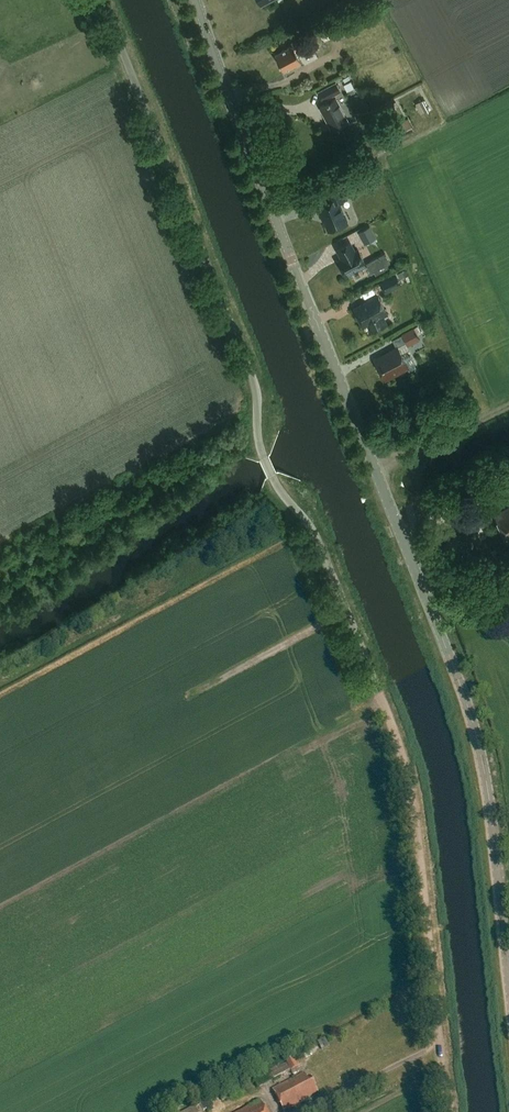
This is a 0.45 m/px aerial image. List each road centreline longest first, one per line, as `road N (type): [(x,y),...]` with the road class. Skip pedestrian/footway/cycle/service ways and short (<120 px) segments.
road 1 (unclassified): [(448,1111),(416,824),(398,744),(323,554),(265,453),(252,369),(102,0)]
road 2 (tertiary): [(414,565),(196,0)]
road 3 (tertiary): [(508,972),(478,737),(414,565)]
road 4 (track): [(508,407),(374,467)]

